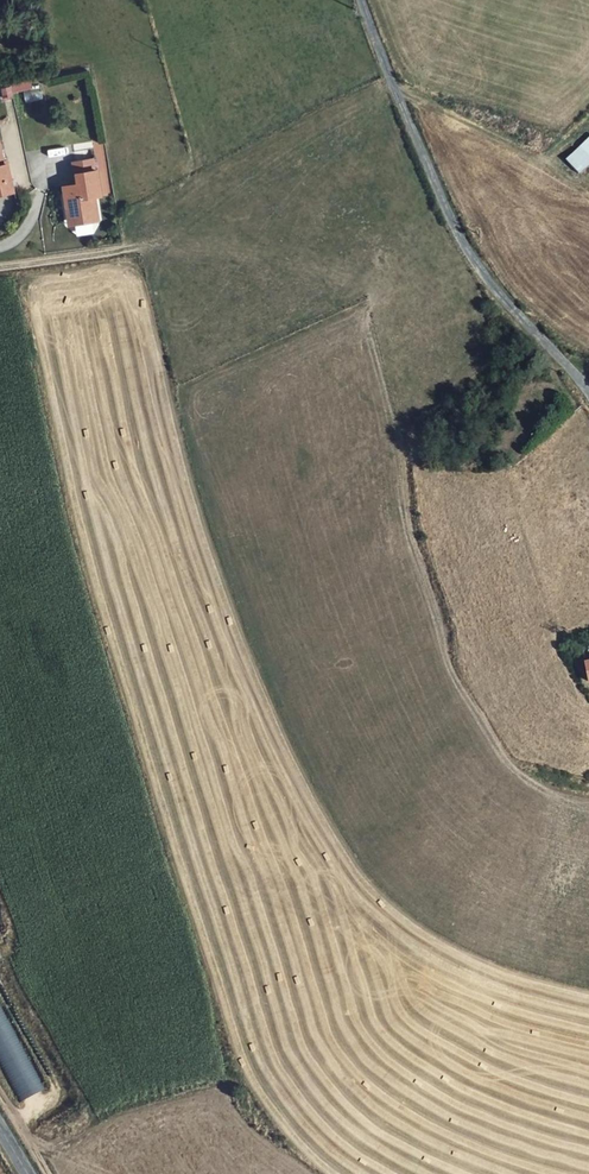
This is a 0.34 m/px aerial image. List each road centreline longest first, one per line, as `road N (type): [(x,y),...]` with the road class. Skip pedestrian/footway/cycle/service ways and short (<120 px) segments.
road 1 (unclassified): [(365,0),(394,89),(462,238),(505,304),(588,386)]
road 2 (track): [(394,89),(550,165)]
road 3 (track): [(0,269),(123,251)]

